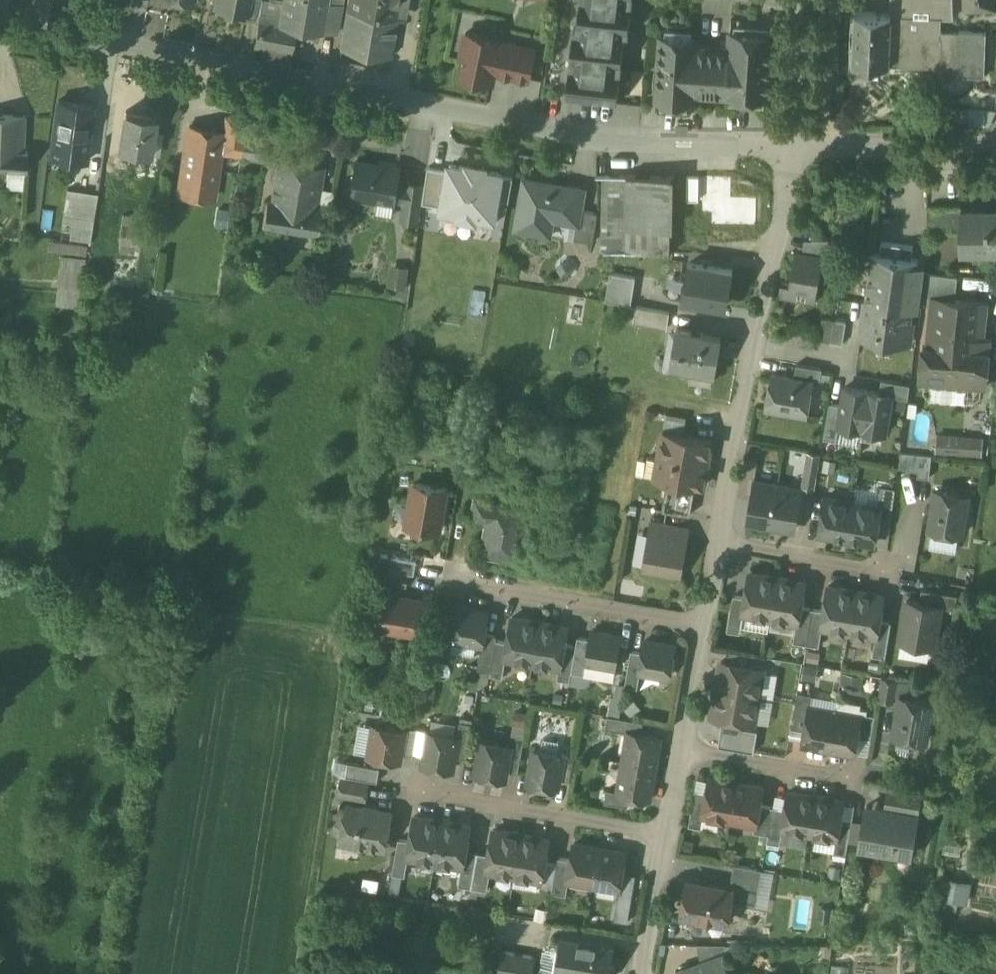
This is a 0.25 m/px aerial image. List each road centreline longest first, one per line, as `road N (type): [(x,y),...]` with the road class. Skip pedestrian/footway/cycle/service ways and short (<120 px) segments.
road 1 (unclassified): [(0,22),(151,44),(622,143),(801,142)]
road 2 (residential): [(801,142),(763,275),(719,542)]
road 3 (residential): [(414,787),(669,833)]
road 4 (residential): [(458,582),(705,626)]
road 5 (residential): [(801,142),(995,142)]
road 6 (residential): [(888,572),(719,542)]
road 7 (residential): [(850,778),(684,750)]
road 8 (residential): [(819,0),(813,114),(801,142)]
road 9 (residential): [(669,833),(644,973)]
road 10 (residential): [(705,626),(684,750)]

